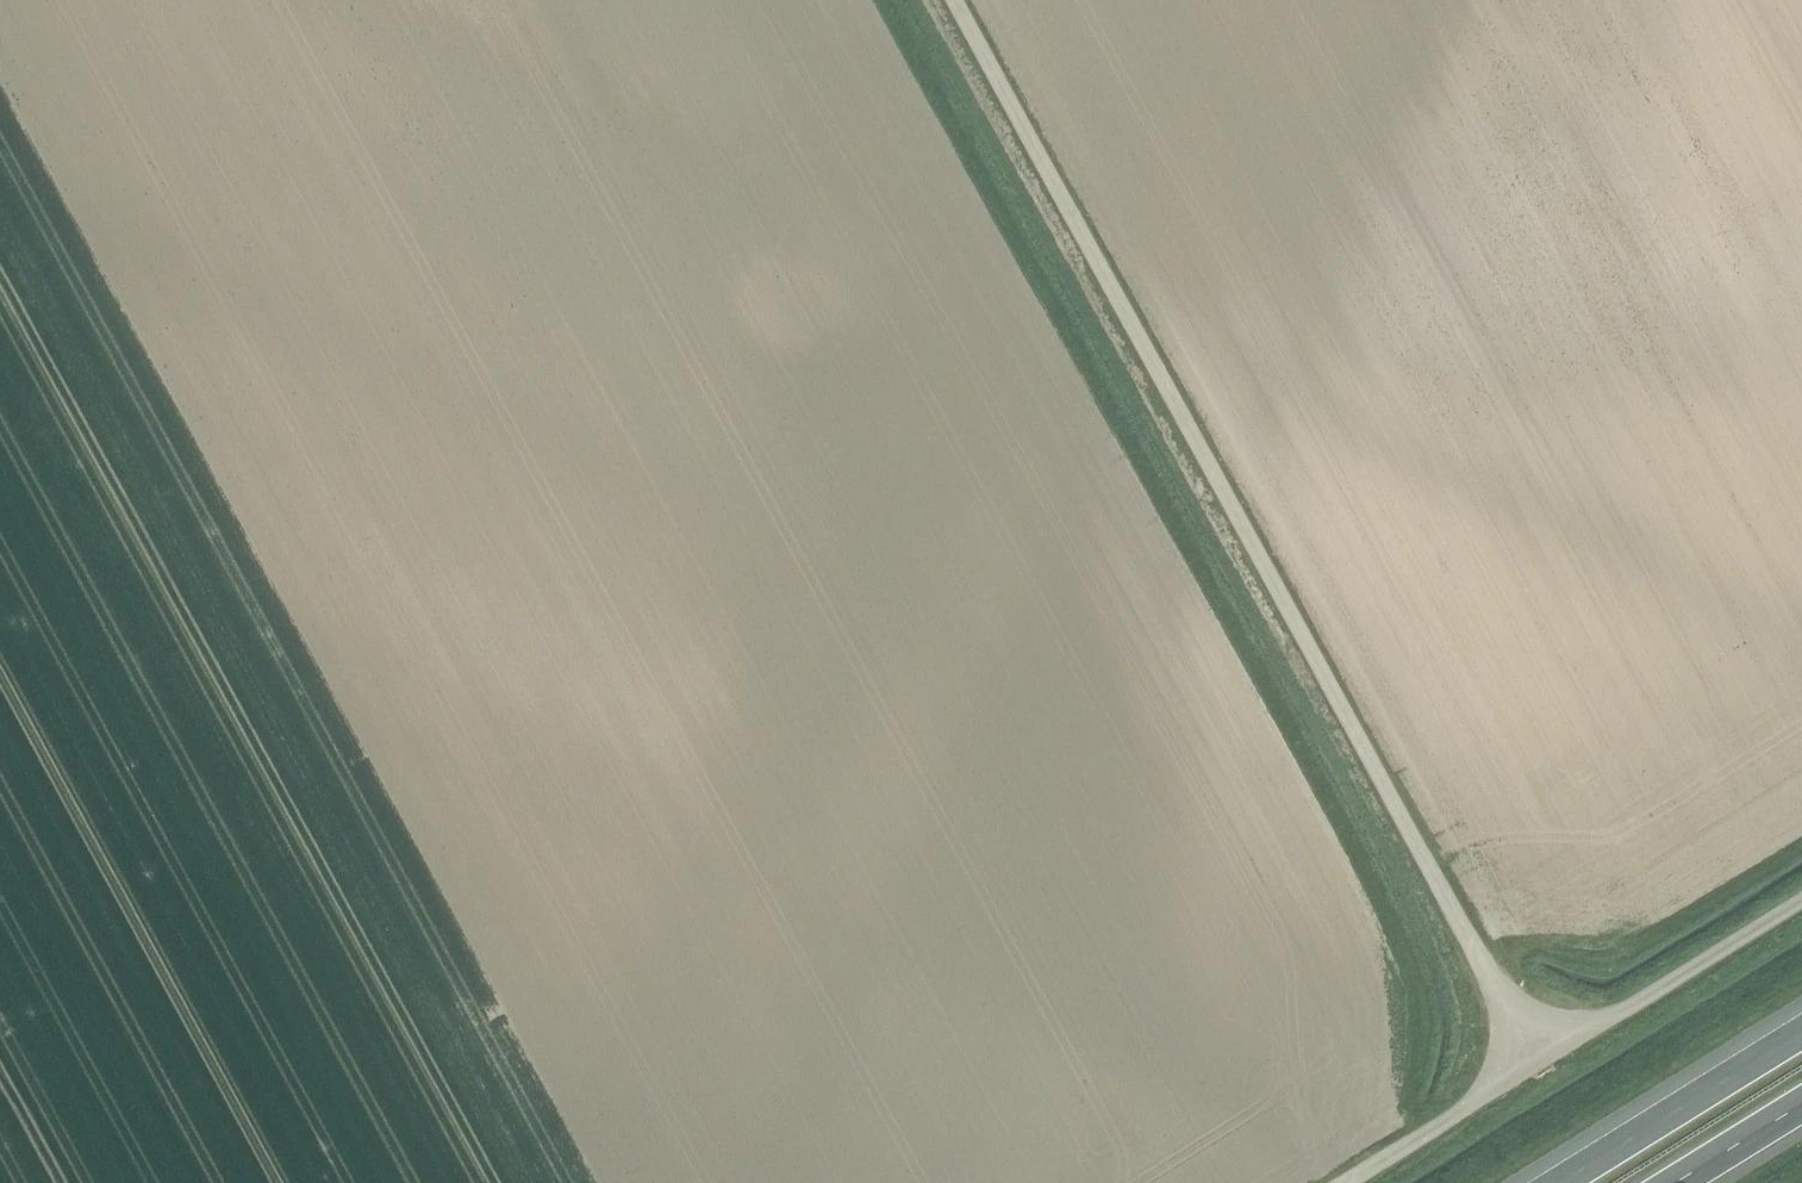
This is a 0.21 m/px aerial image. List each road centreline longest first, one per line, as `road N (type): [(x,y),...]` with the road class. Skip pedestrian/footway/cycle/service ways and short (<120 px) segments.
road 1 (unclassified): [(1542,1060),(960,0)]
road 2 (unclassified): [(1542,1060),(1801,900)]
road 3 (motorway): [(1801,1036),(1565,1182)]
road 4 (unclassified): [(1343,1182),(1542,1060)]
road 5 (motorway): [(1670,1182),(1801,1101)]

